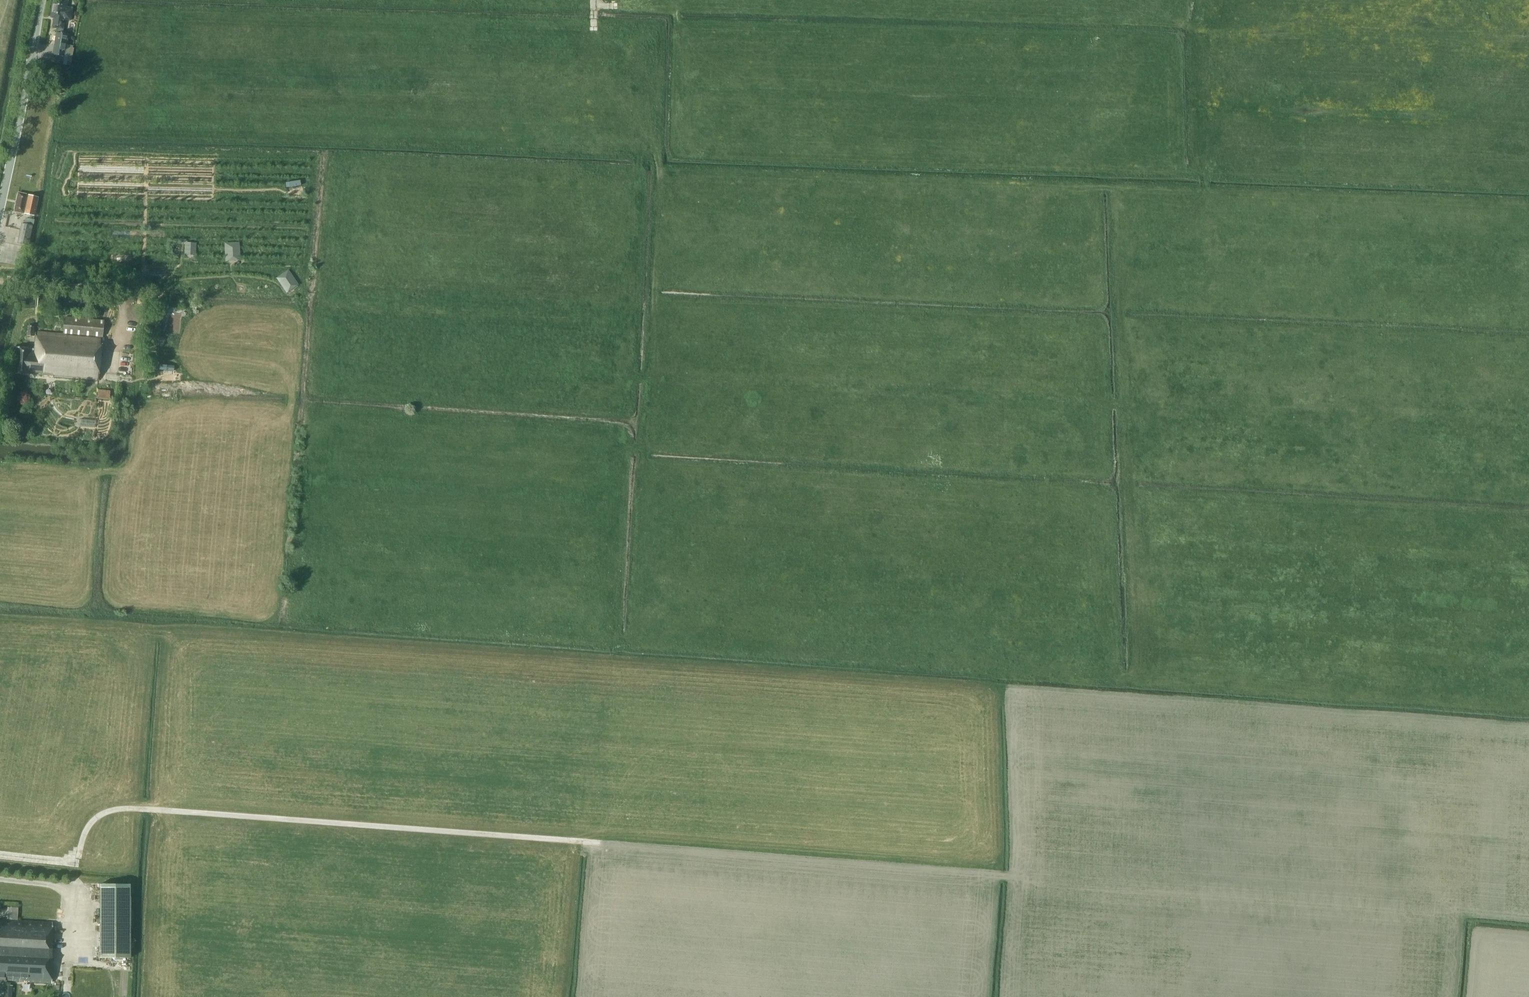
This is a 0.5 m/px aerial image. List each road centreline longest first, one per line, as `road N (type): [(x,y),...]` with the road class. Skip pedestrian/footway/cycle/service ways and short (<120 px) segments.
road 1 (unclassified): [(0,203),(41,0)]
road 2 (track): [(0,282),(88,286),(119,297),(123,319),(114,351)]

